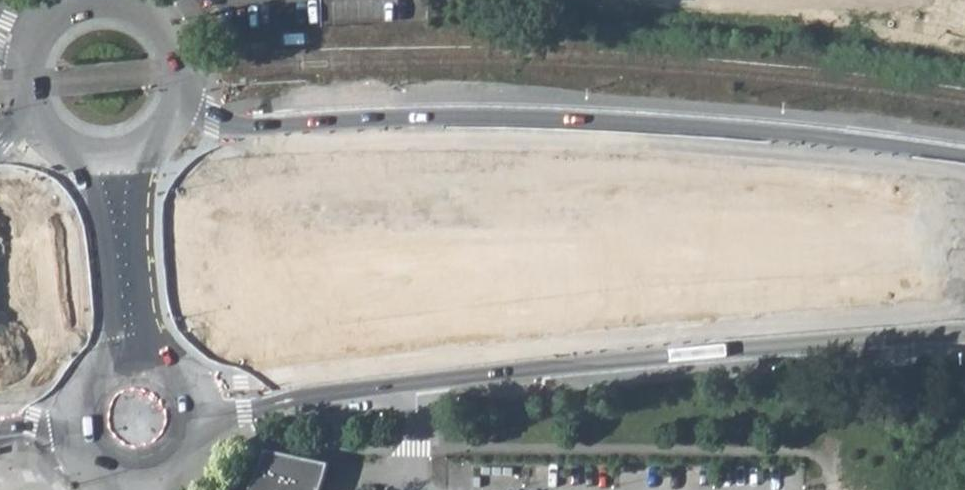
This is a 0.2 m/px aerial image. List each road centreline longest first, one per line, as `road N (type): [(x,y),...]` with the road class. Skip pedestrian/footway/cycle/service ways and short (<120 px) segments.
road 1 (primary): [(161,413),(625,360),(964,332)]
road 2 (primary): [(964,145),(670,117),(170,118)]
road 3 (tertiary): [(82,151),(100,265),(108,418)]
road 4 (tertiary): [(161,413),(124,269),(127,151)]
road 5 (tertiary): [(54,19),(27,71),(32,105),(50,132)]

